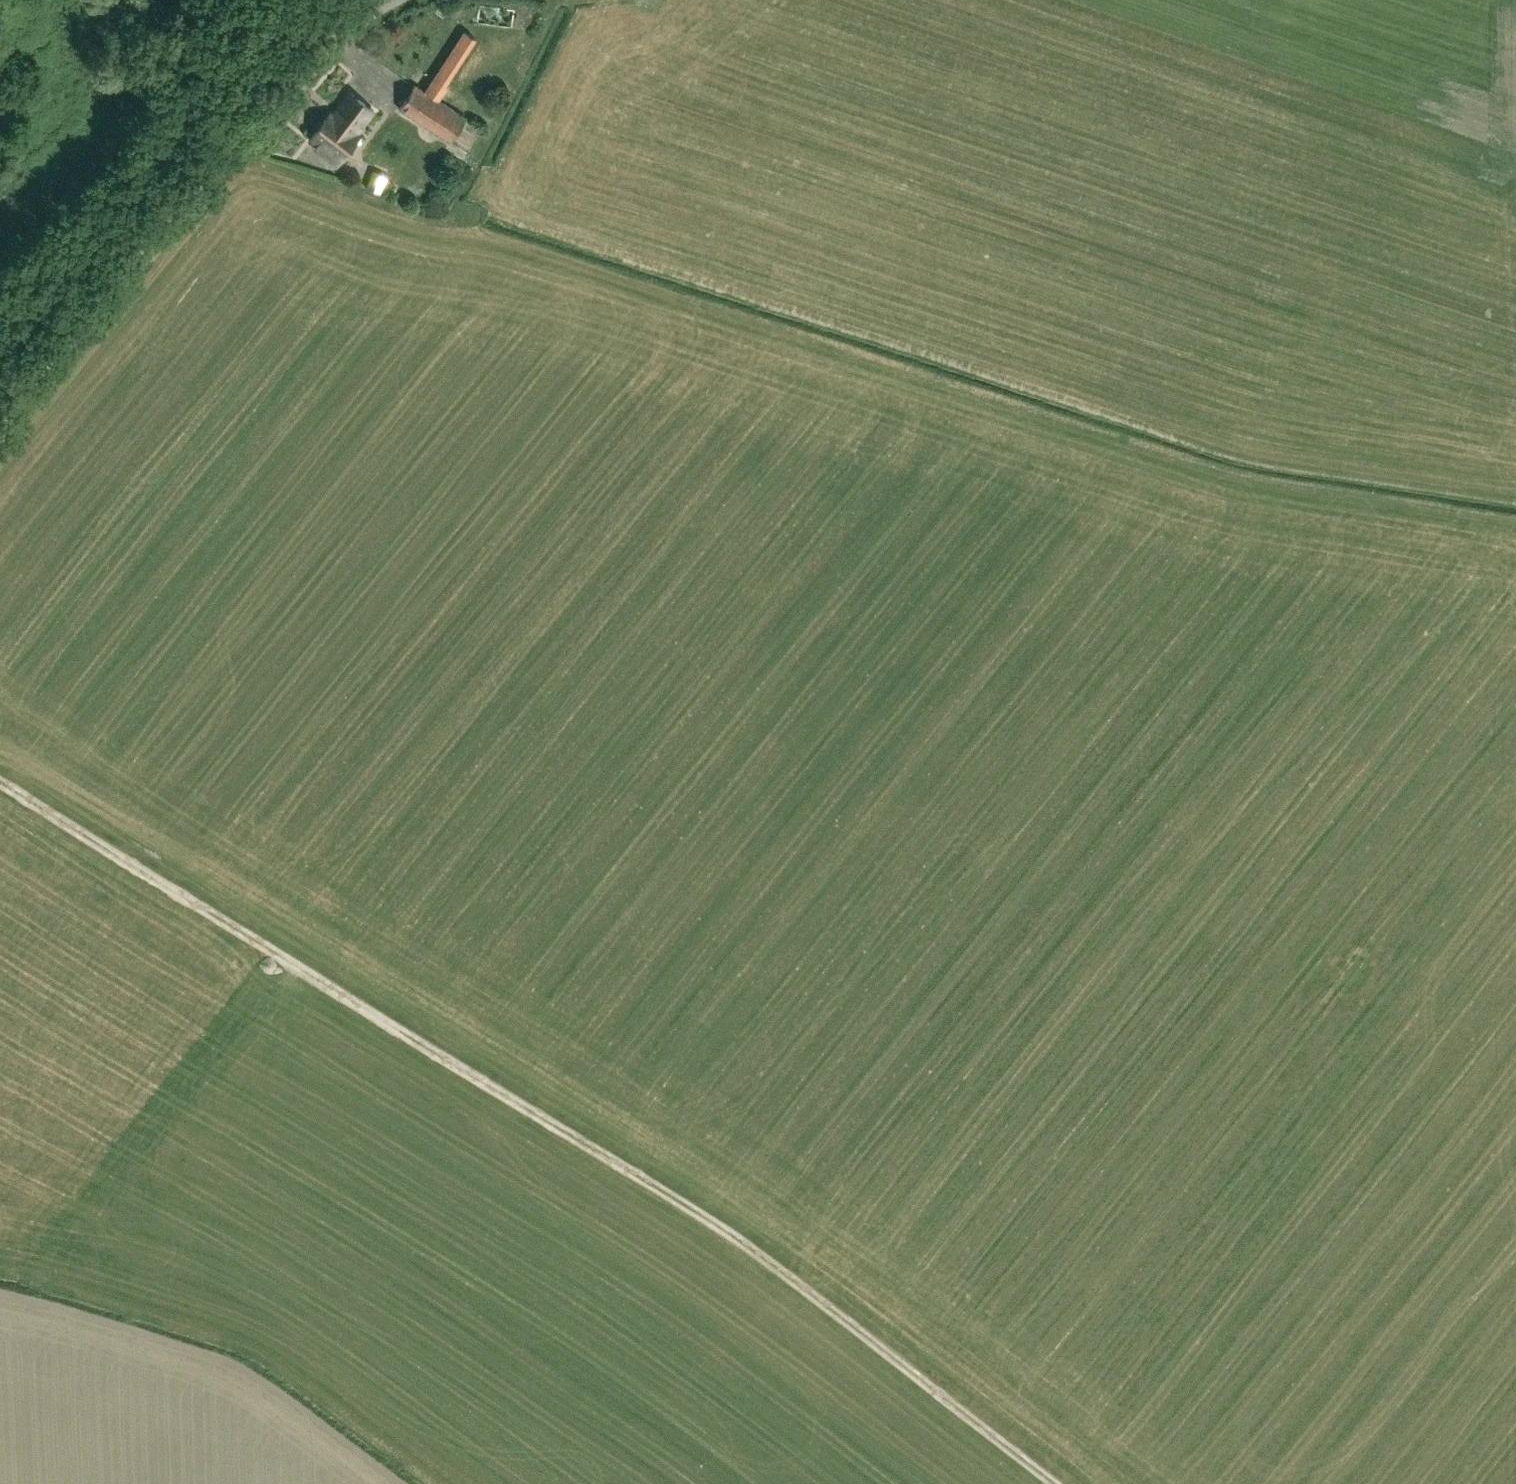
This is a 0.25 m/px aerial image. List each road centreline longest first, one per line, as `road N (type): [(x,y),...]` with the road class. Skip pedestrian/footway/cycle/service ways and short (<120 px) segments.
road 1 (track): [(0,785),(743,1243),(1059,1483)]
road 2 (unclassified): [(0,439),(245,136),(348,33),(396,0)]

